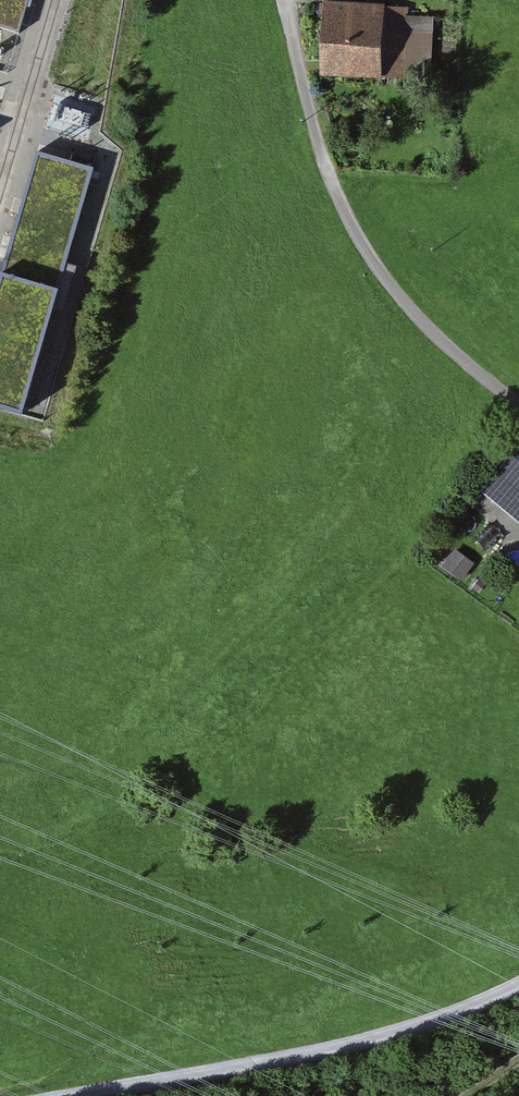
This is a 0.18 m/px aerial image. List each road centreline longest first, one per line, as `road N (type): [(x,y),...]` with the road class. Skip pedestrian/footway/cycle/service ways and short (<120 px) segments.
road 1 (track): [(283,0),(311,117),(358,238),(446,349),(518,408)]
road 2 (track): [(78,1095),(382,1036),(518,983)]

